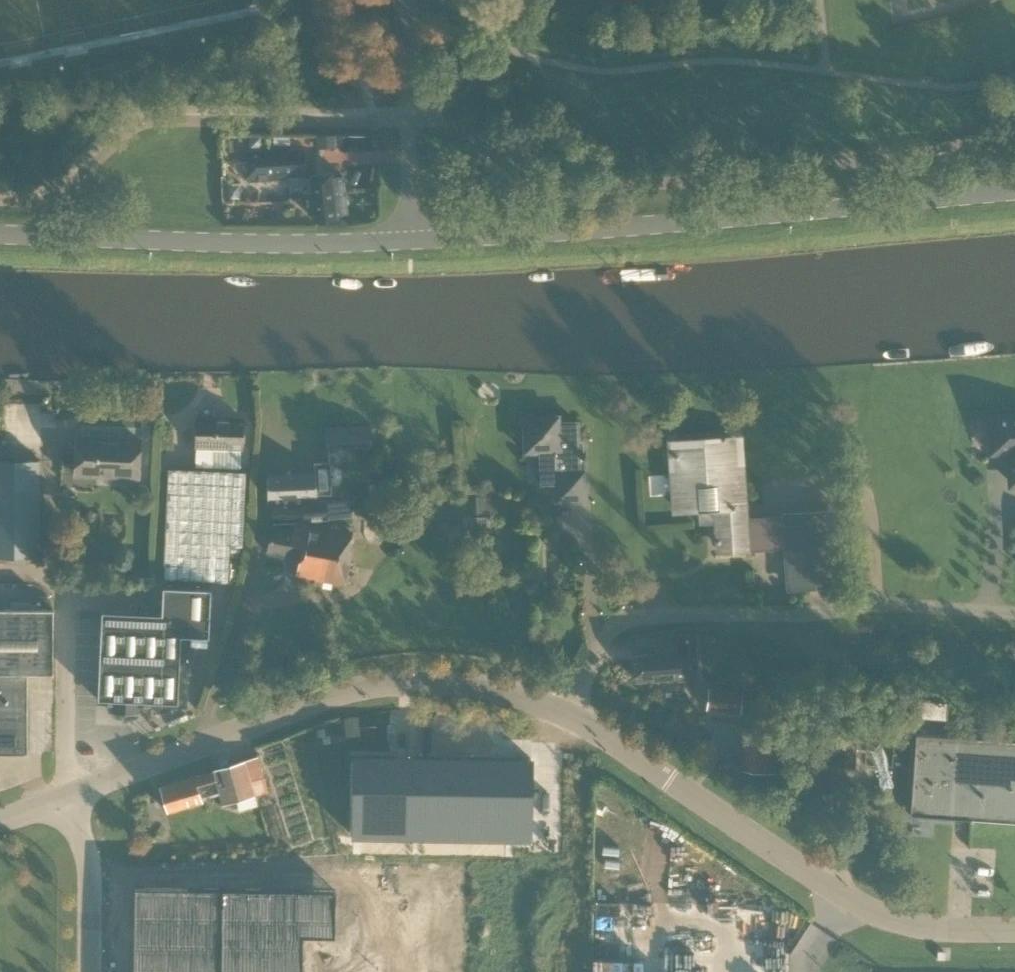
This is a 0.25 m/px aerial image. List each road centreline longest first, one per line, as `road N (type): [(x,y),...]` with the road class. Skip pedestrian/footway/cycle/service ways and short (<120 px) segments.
road 1 (unclassified): [(0,233),(311,242),(460,237),(1014,189)]
road 2 (unclassified): [(70,795),(339,693),(393,682),(471,683),(566,715)]
road 3 (unclassified): [(1014,933),(937,932),(871,914),(566,715)]
road 4 (residential): [(566,715),(621,622),(917,608),(1014,617)]
road 5 (unclassified): [(70,795),(91,876),(89,971)]

